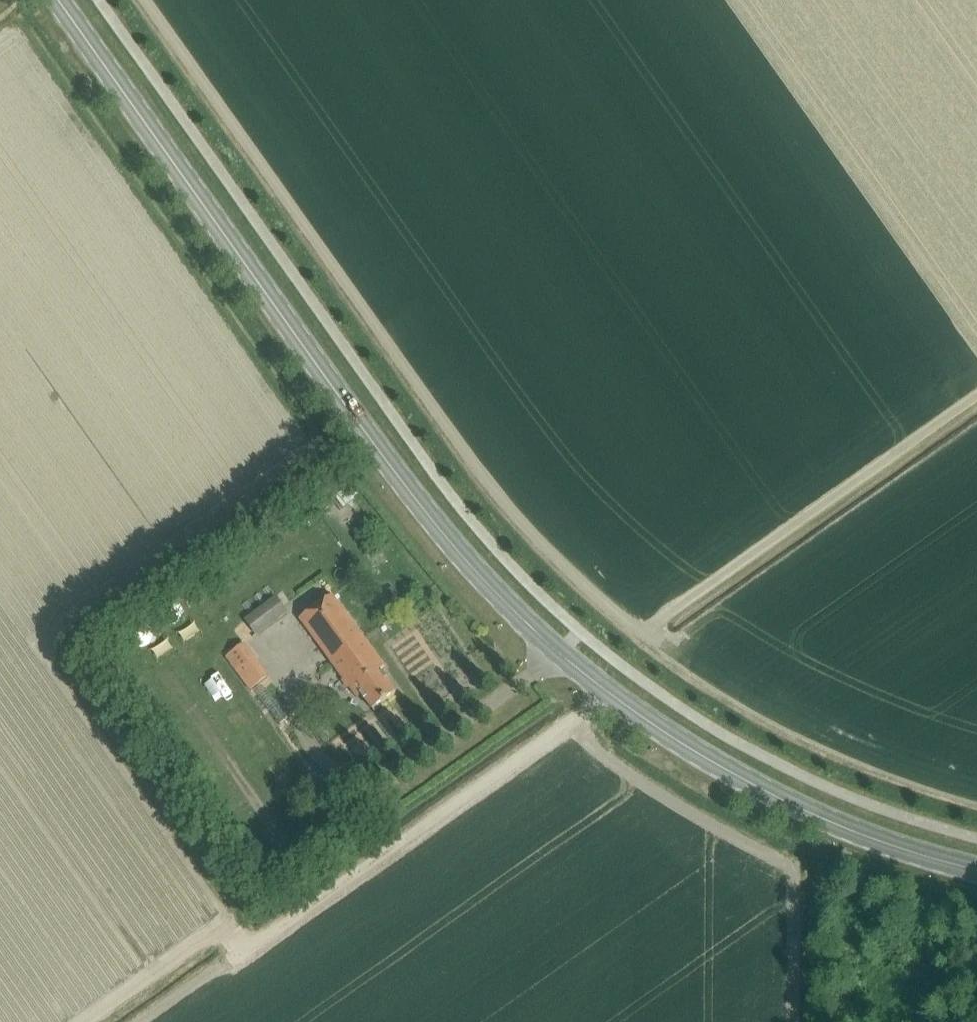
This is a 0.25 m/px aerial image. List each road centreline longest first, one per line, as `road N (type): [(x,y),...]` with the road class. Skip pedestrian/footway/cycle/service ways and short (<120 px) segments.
road 1 (secondary): [(976,871),(880,843),(778,797),(654,726),(555,650),(414,496),(58,0)]

